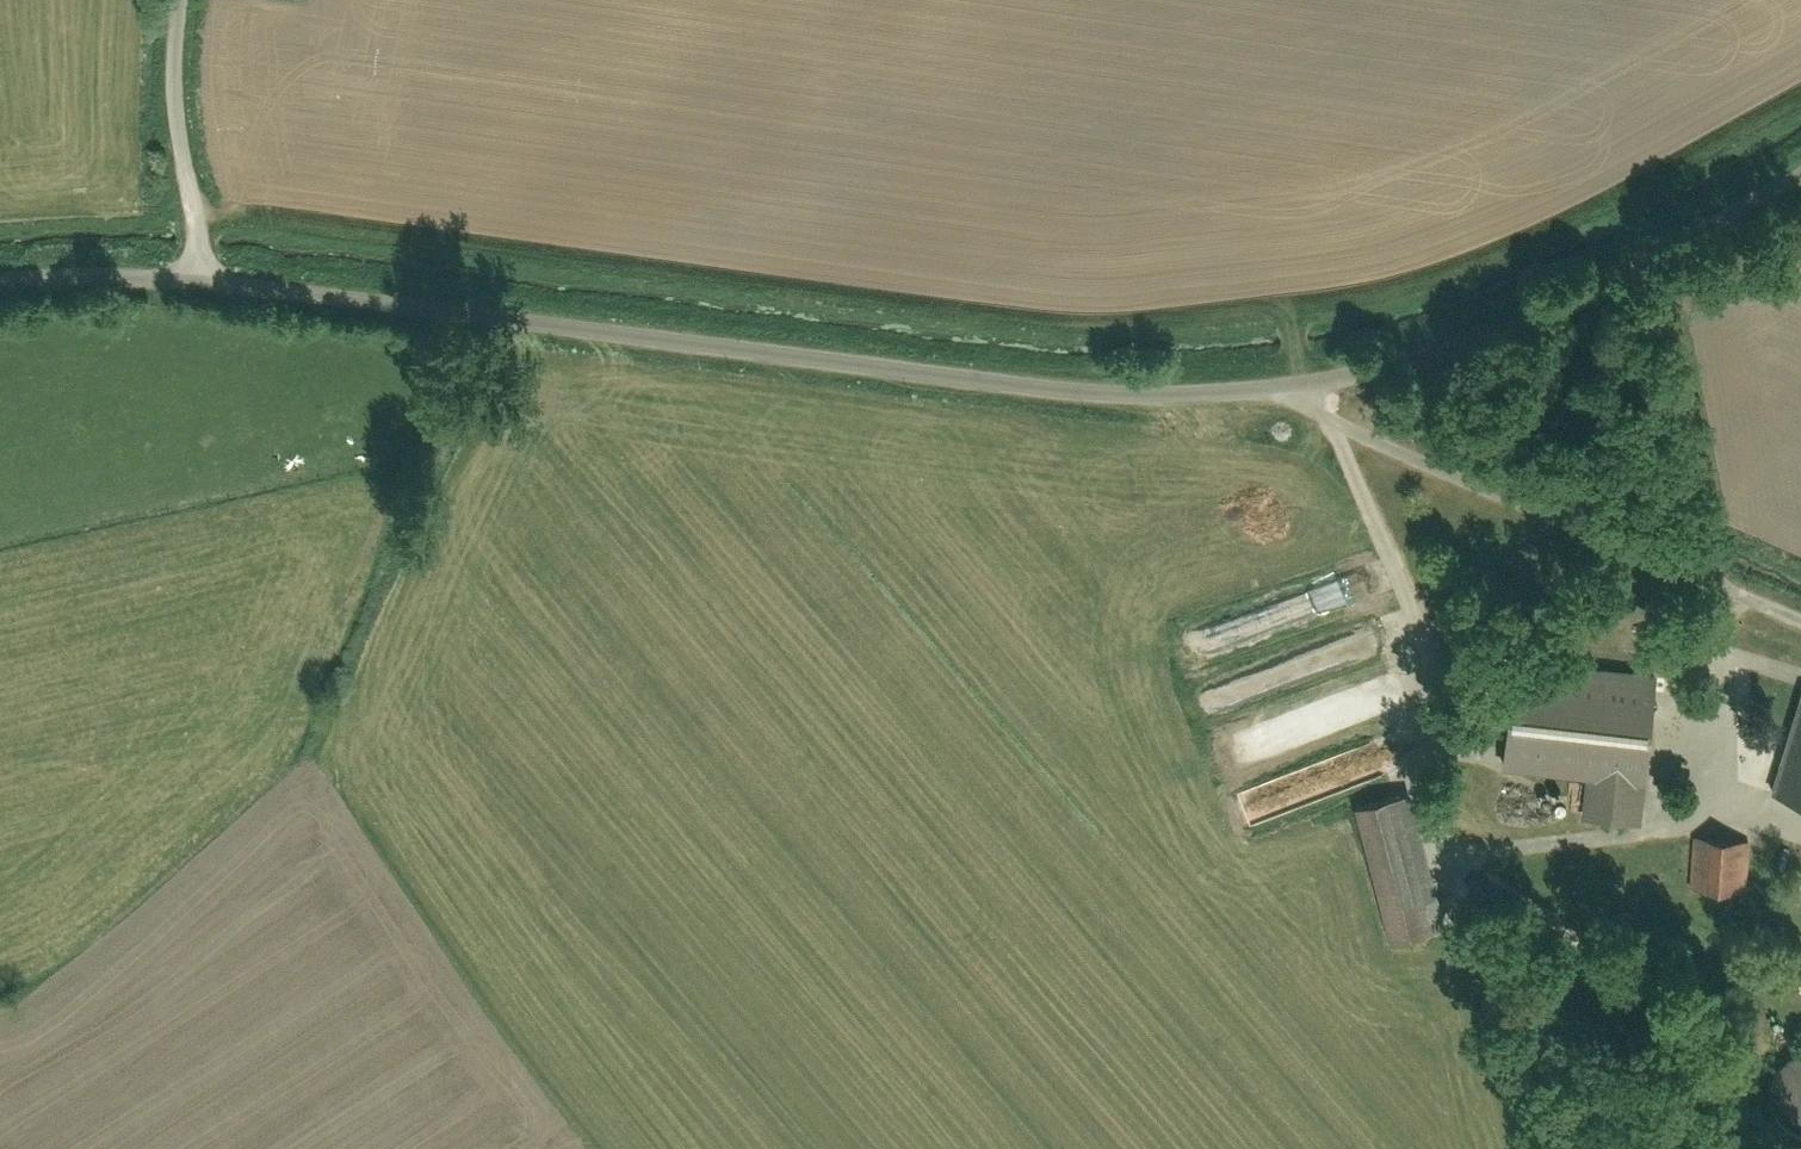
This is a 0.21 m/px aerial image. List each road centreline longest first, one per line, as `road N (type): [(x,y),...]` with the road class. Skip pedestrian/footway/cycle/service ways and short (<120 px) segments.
road 1 (residential): [(209,274),(1022,391),(1295,399)]
road 2 (residential): [(1295,399),(1621,284),(1800,179)]
road 3 (residential): [(1295,399),(1438,475),(1595,541)]
road 4 (residential): [(183,0),(178,120),(209,274)]
road 5 (track): [(1595,541),(1800,621)]
road 6 (residential): [(0,281),(209,274)]

